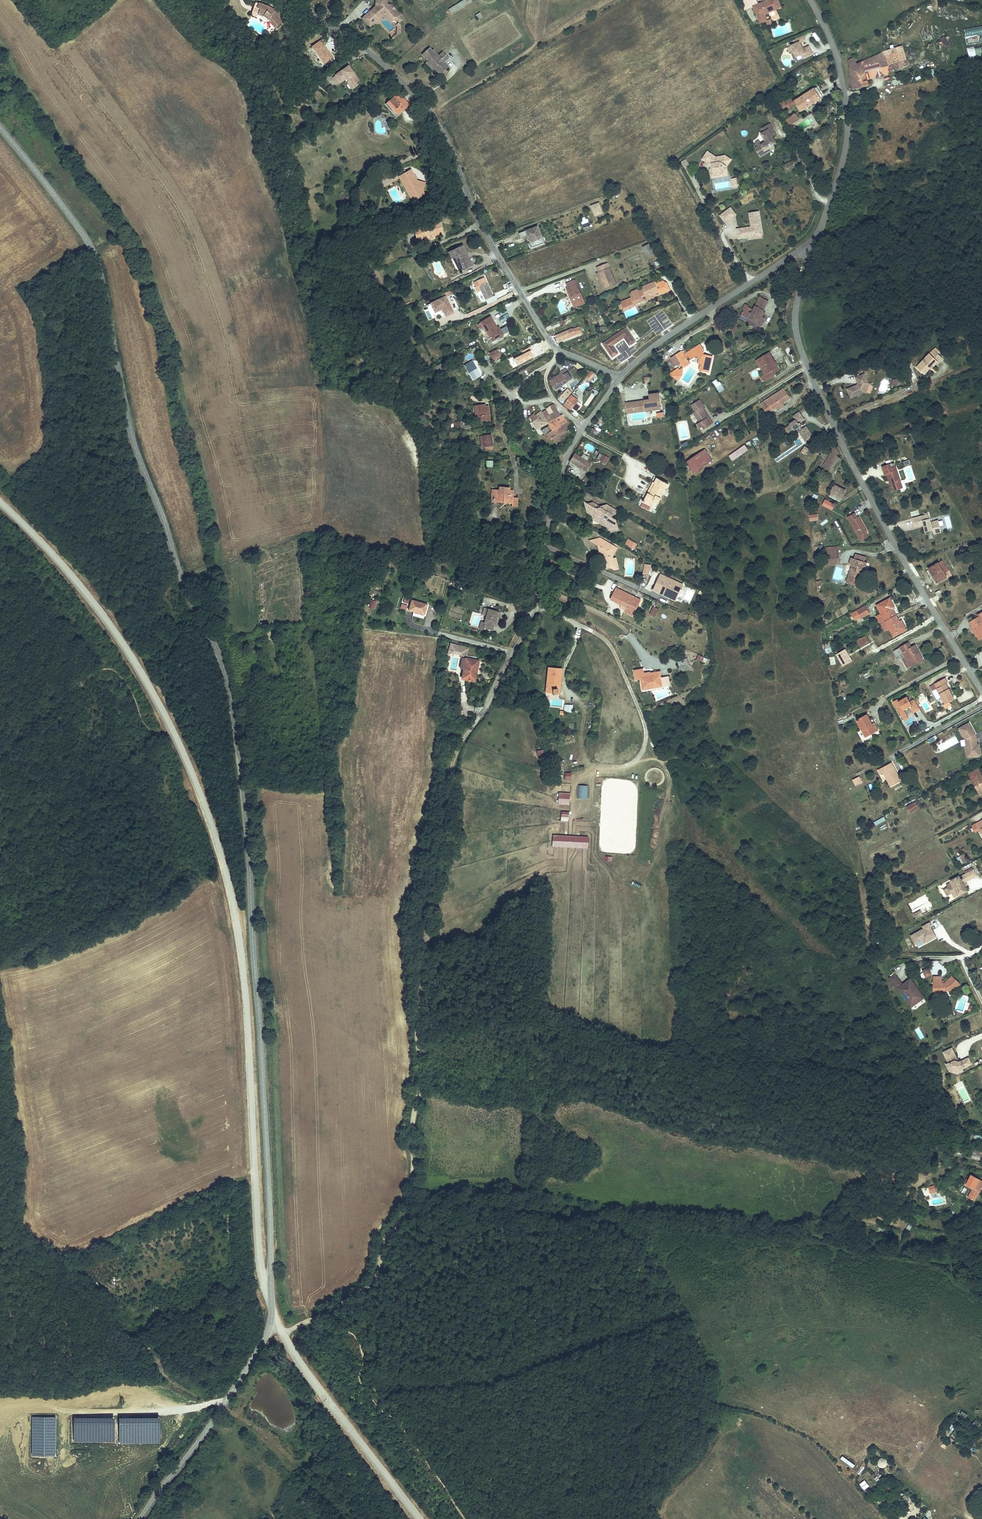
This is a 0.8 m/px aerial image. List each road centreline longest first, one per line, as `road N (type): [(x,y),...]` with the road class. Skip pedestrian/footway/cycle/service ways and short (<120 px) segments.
road 1 (unclassified): [(0,128),(97,259),(138,458),(224,674),(246,816),(271,1325),(140,1518)]
road 2 (track): [(343,1304),(372,1282),(389,1233),(414,1199),(428,897),(458,749),(486,712)]
road 3 (residential): [(981,694),(817,384),(800,325),(810,242)]
road 4 (residential): [(297,0),(369,50),(431,112),(488,238),(559,351)]
road 5 (residential): [(486,712),(543,601),(552,500),(585,420)]
road 6 (residential): [(810,242),(833,194),(849,94),(811,0)]
road 7 (residential): [(618,373),(810,242)]

